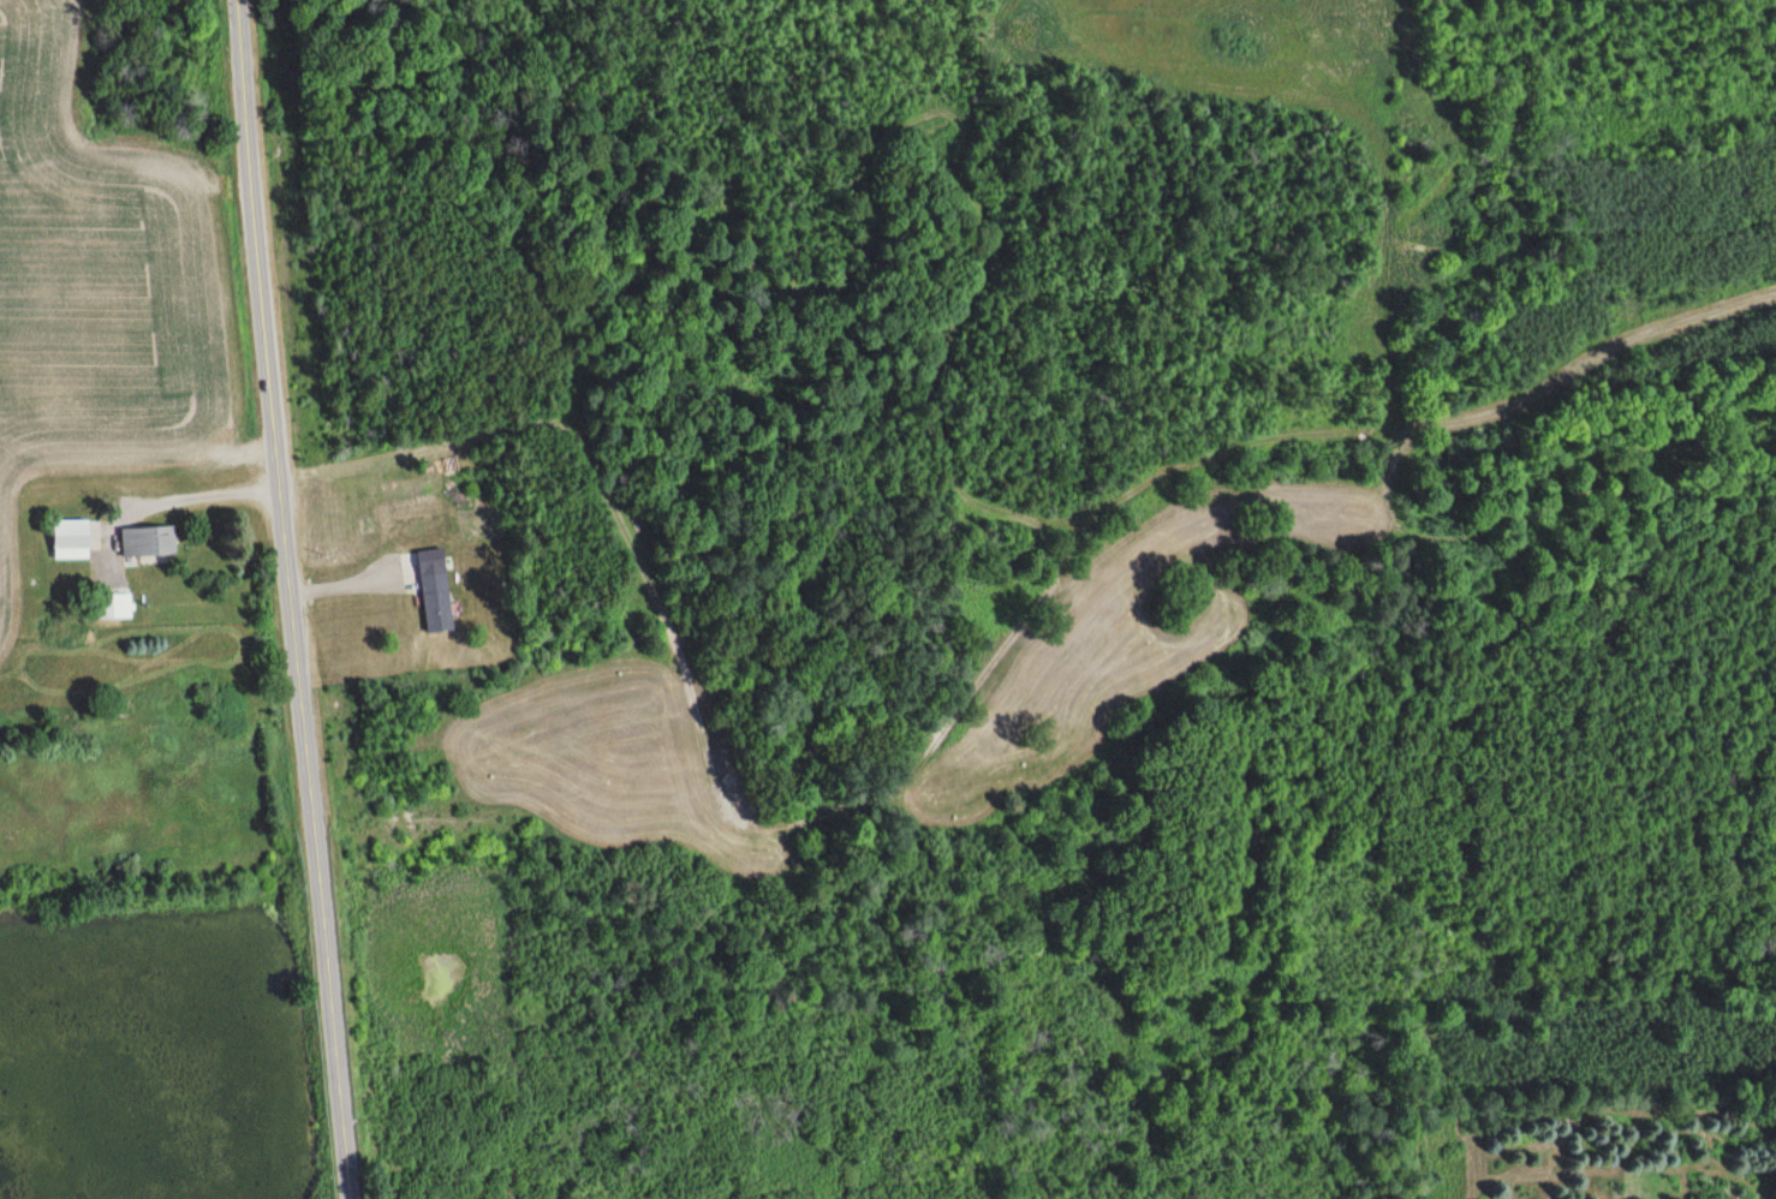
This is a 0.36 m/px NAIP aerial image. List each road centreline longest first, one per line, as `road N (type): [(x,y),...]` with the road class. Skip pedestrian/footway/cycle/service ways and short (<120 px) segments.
road 1 (tertiary): [(349,1198),(239,0)]

